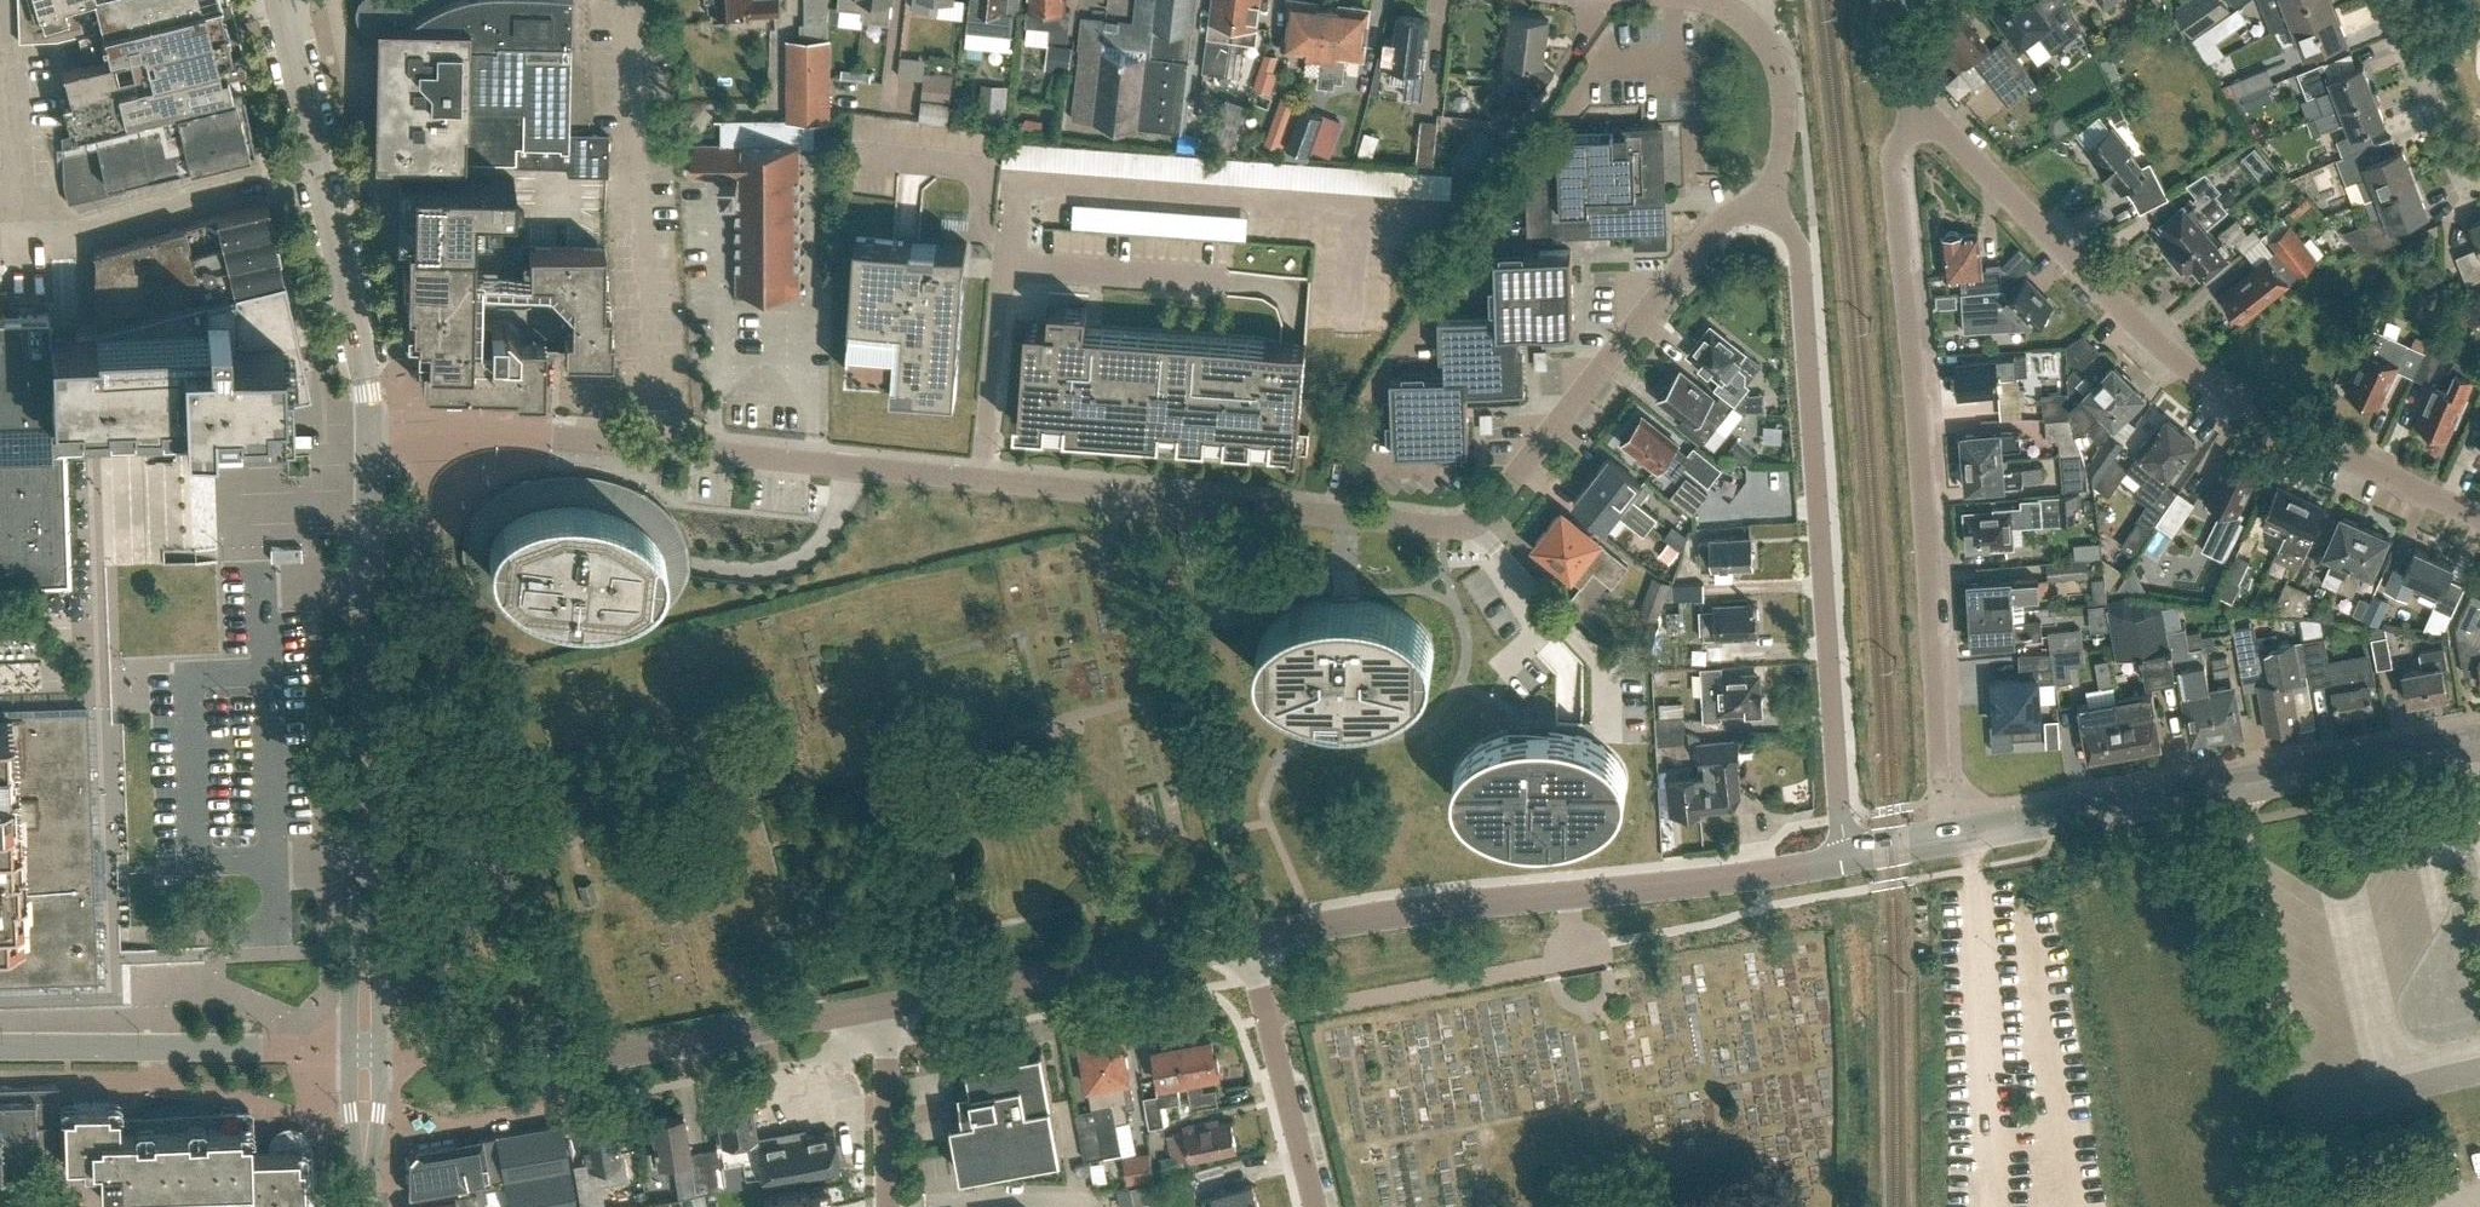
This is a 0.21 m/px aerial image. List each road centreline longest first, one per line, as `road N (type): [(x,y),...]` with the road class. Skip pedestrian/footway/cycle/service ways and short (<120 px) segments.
road 1 (residential): [(372,422),(1450,525),(1476,521),(1727,218),(1767,211)]
road 2 (residential): [(2479,518),(2277,423),(2177,360),(1926,116)]
road 3 (residential): [(1941,780),(1895,178),(1898,156),(1926,116)]
road 4 (residential): [(1849,856),(1837,800),(1801,266),(1788,222),(1767,211)]
road 5 (unclassified): [(1849,856),(2479,746)]
road 6 (unclassified): [(365,1050),(372,422)]
road 7 (unclassified): [(1252,939),(1849,856)]
road 8 (unclassified): [(365,1050),(586,1059),(880,1006)]
road 9 (unclassified): [(372,422),(281,0)]
road 10 (unclassified): [(880,1006),(1252,939)]
road 11 (unclassified): [(0,1050),(365,1050)]
road 12 (unclassified): [(1314,1206),(1252,939)]
road 13 (residential): [(889,1206),(880,1006)]
road 14 (residential): [(2479,171),(2448,143),(2383,0)]
road 15 (residential): [(1767,211),(1785,118),(1776,63),(1760,31)]
road 16 (unclassified): [(364,1206),(365,1050)]
road 17 (residential): [(1926,116),(1881,53),(1891,0)]

